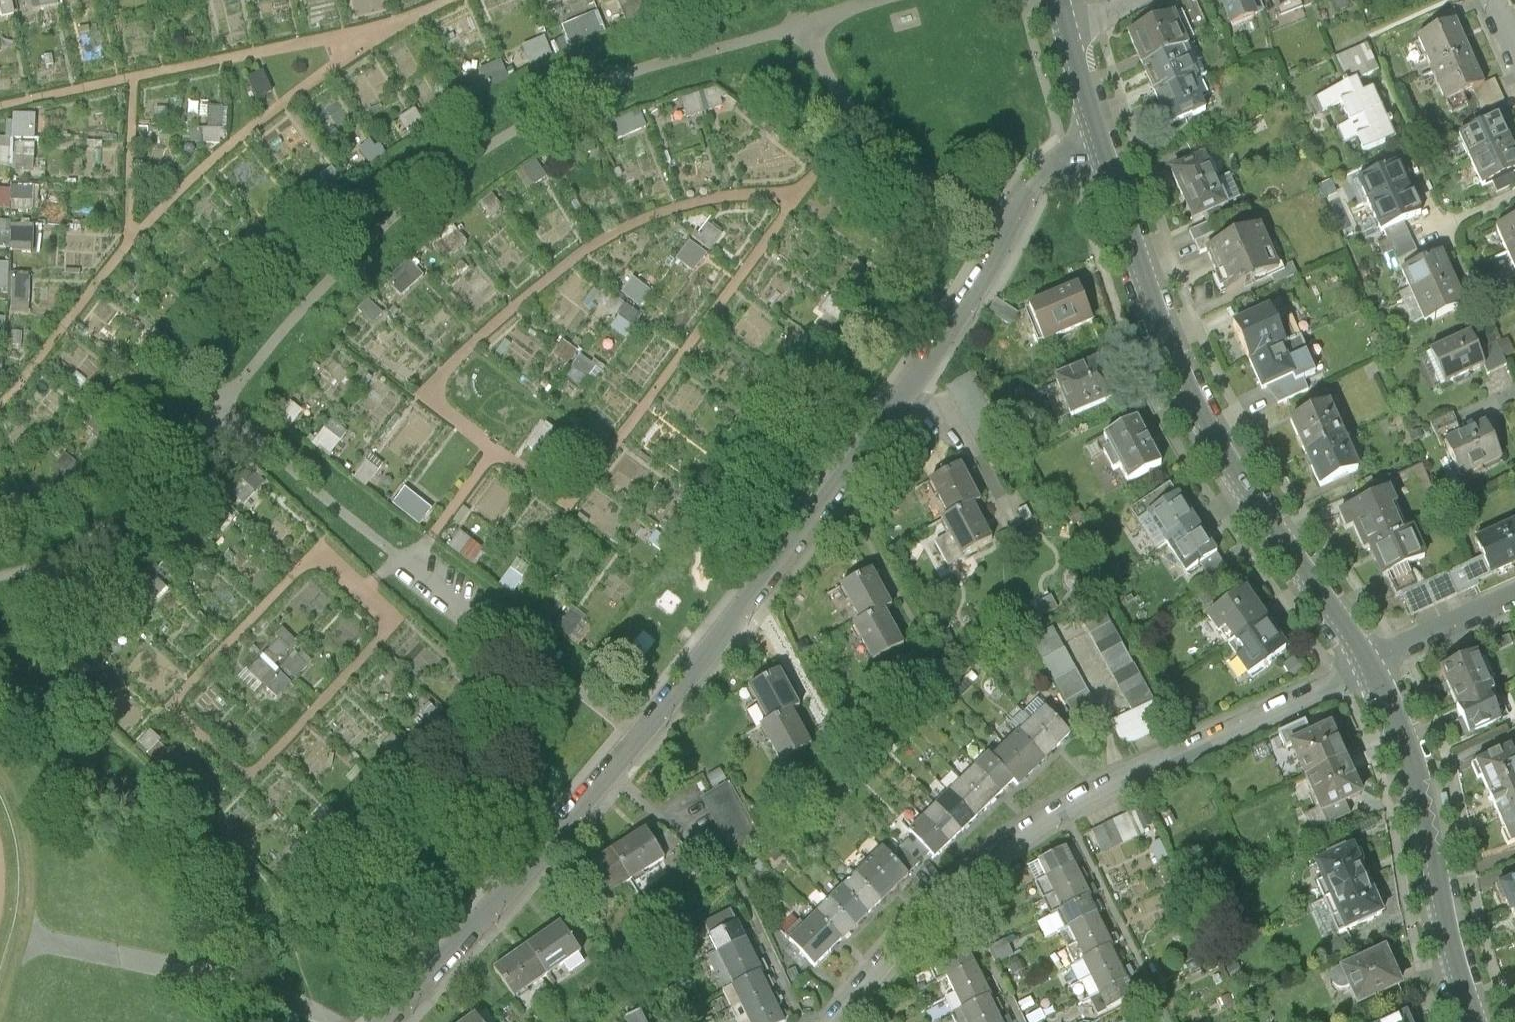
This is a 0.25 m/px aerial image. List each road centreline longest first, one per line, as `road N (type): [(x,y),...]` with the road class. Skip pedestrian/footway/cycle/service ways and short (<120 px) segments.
road 1 (residential): [(1100,141),(1034,182),(979,286),(826,500),(607,776),(386,1021)]
road 2 (residential): [(1368,663),(1069,810),(939,905),(840,1021)]
road 3 (track): [(413,562),(502,454),(576,503),(826,170)]
road 4 (track): [(402,553),(370,588),(321,550),(177,705),(256,777),(404,622)]
road 5 (tertiary): [(1100,141),(1181,373),(1215,438),(1368,663)]
road 6 (track): [(805,195),(737,196),(662,216),(575,262),(531,299),(437,392),(502,454)]
road 7 (track): [(0,405),(130,239),(362,43)]
road 8 (track): [(463,0),(362,43),(325,42),(0,108)]
road 9 (tertiary): [(1368,663),(1417,782),(1476,1021)]
road 10 (track): [(134,79),(130,239)]
road 11 (residential): [(1368,663),(1514,598)]

